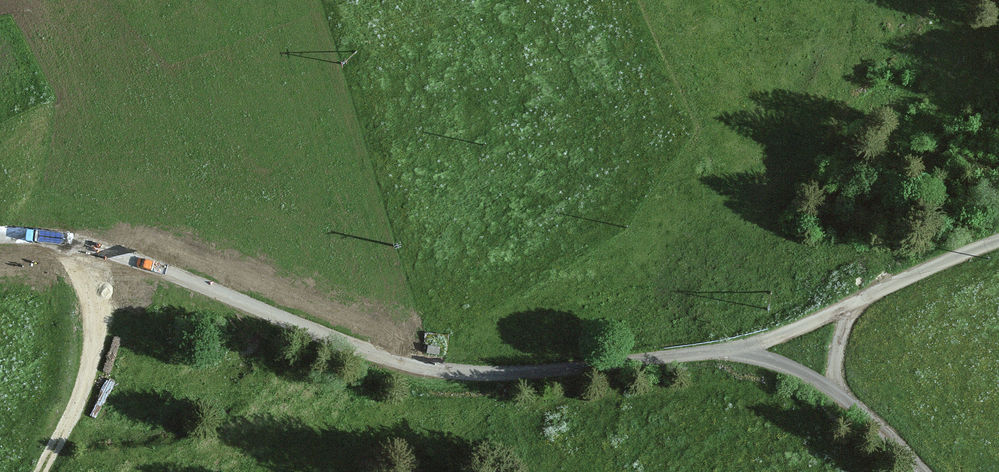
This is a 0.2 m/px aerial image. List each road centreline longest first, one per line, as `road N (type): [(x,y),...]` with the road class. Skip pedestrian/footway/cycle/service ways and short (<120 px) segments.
road 1 (unclassified): [(70,241),(412,365),(501,373),(722,351)]
road 2 (unclassified): [(42,471),(91,359),(93,308),(70,241)]
road 3 (unclassified): [(859,302),(998,240)]
road 4 (unclassified): [(722,351),(859,302)]
road 5 (unclassified): [(722,351),(774,362),(839,392)]

